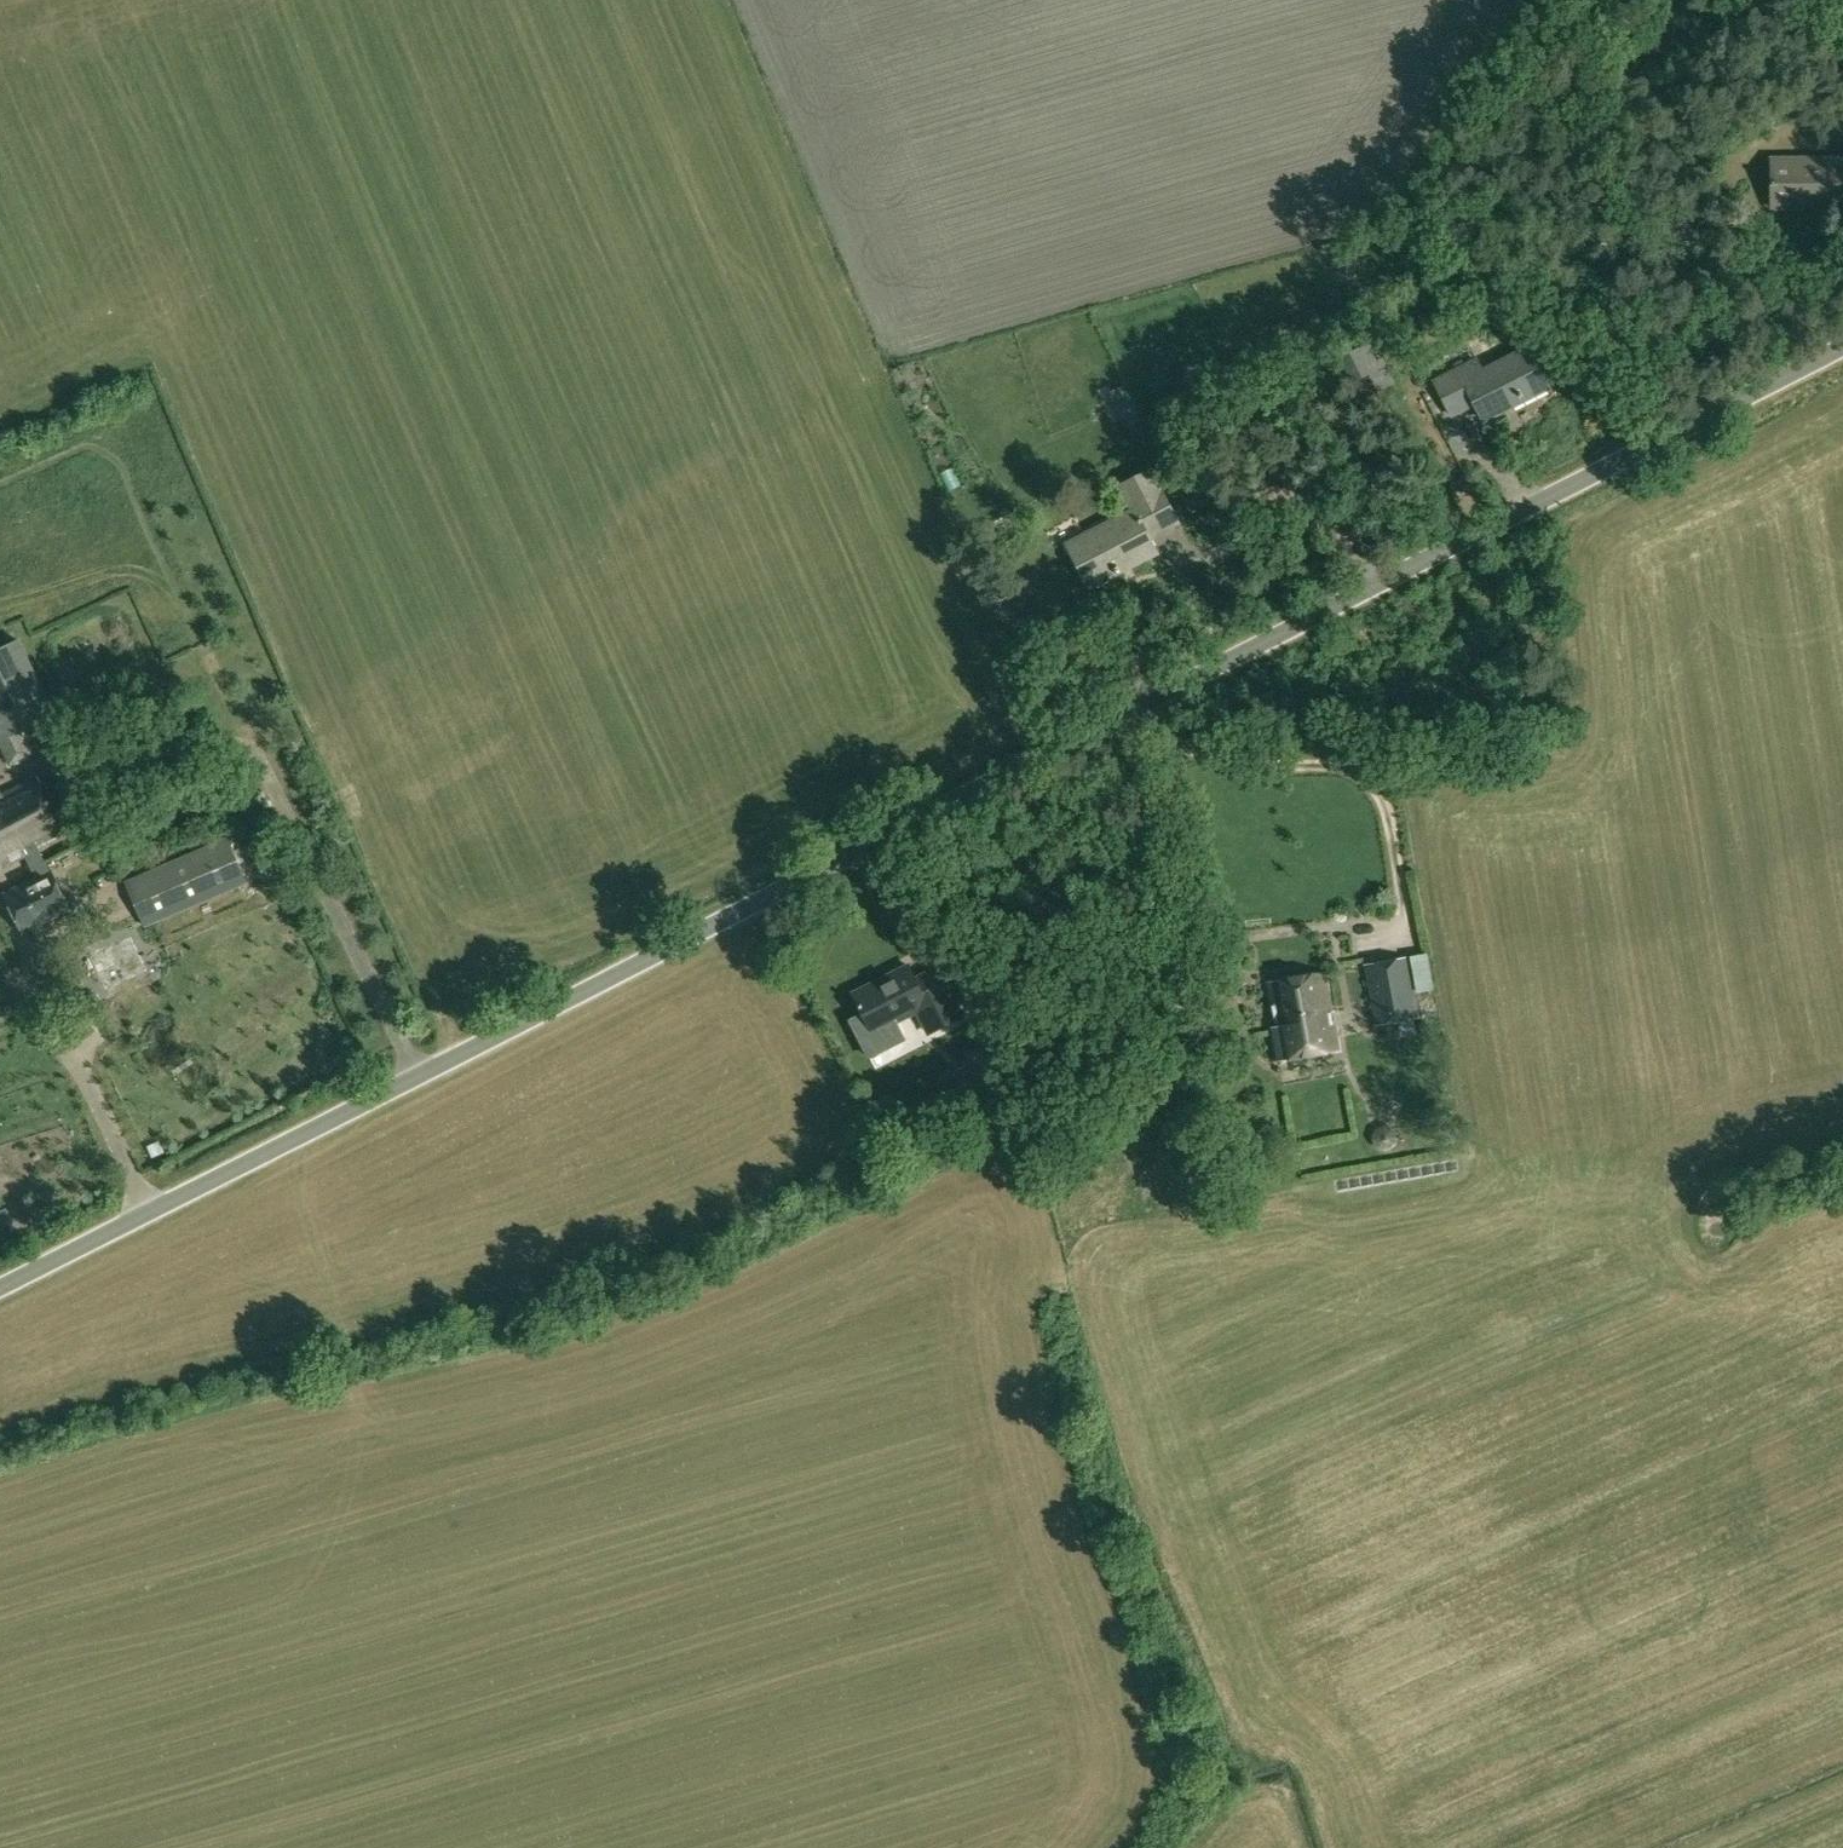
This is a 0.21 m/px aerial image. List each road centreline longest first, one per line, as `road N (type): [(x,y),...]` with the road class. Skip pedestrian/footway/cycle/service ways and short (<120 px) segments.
road 1 (unclassified): [(0,1286),(1842,344)]

